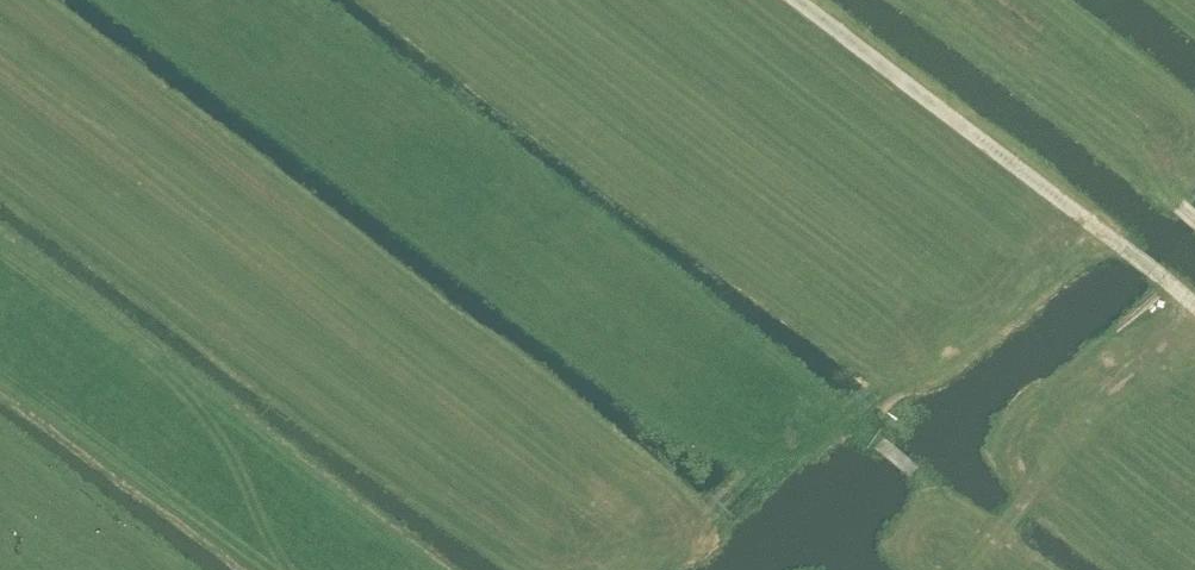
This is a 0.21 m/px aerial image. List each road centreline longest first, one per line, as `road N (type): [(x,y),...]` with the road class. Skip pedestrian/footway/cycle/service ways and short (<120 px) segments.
road 1 (track): [(787,0),(1194,305)]

